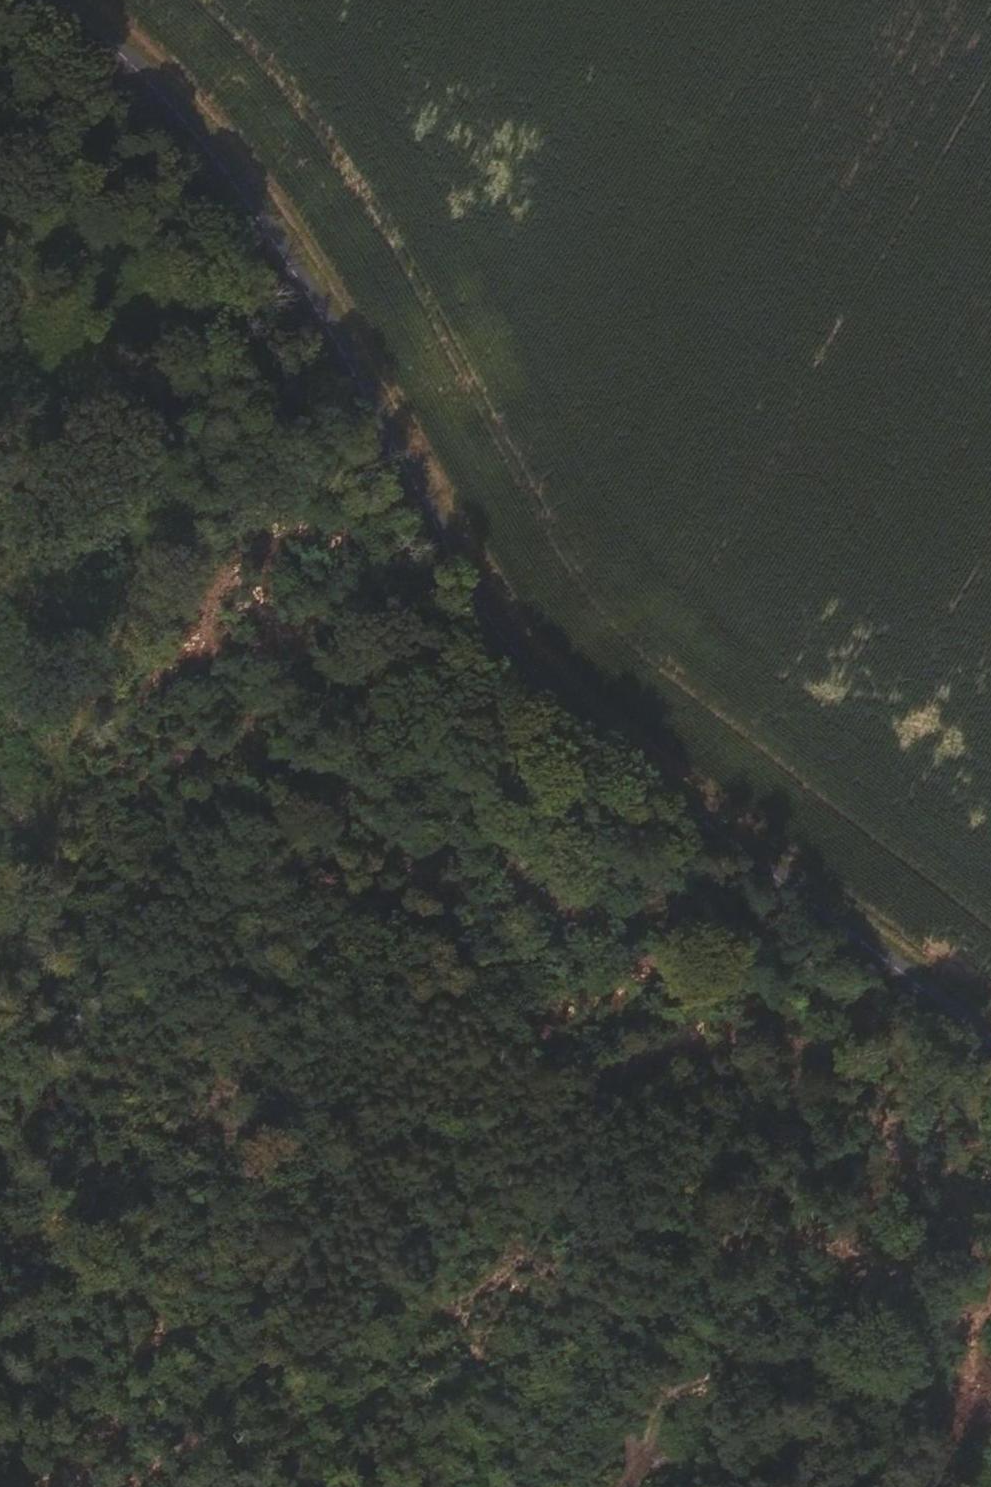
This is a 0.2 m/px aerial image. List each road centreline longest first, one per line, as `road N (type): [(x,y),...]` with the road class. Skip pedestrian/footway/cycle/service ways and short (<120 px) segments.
road 1 (tertiary): [(65,0),(218,158),(335,338),(515,665),(554,709),(990,1047)]

